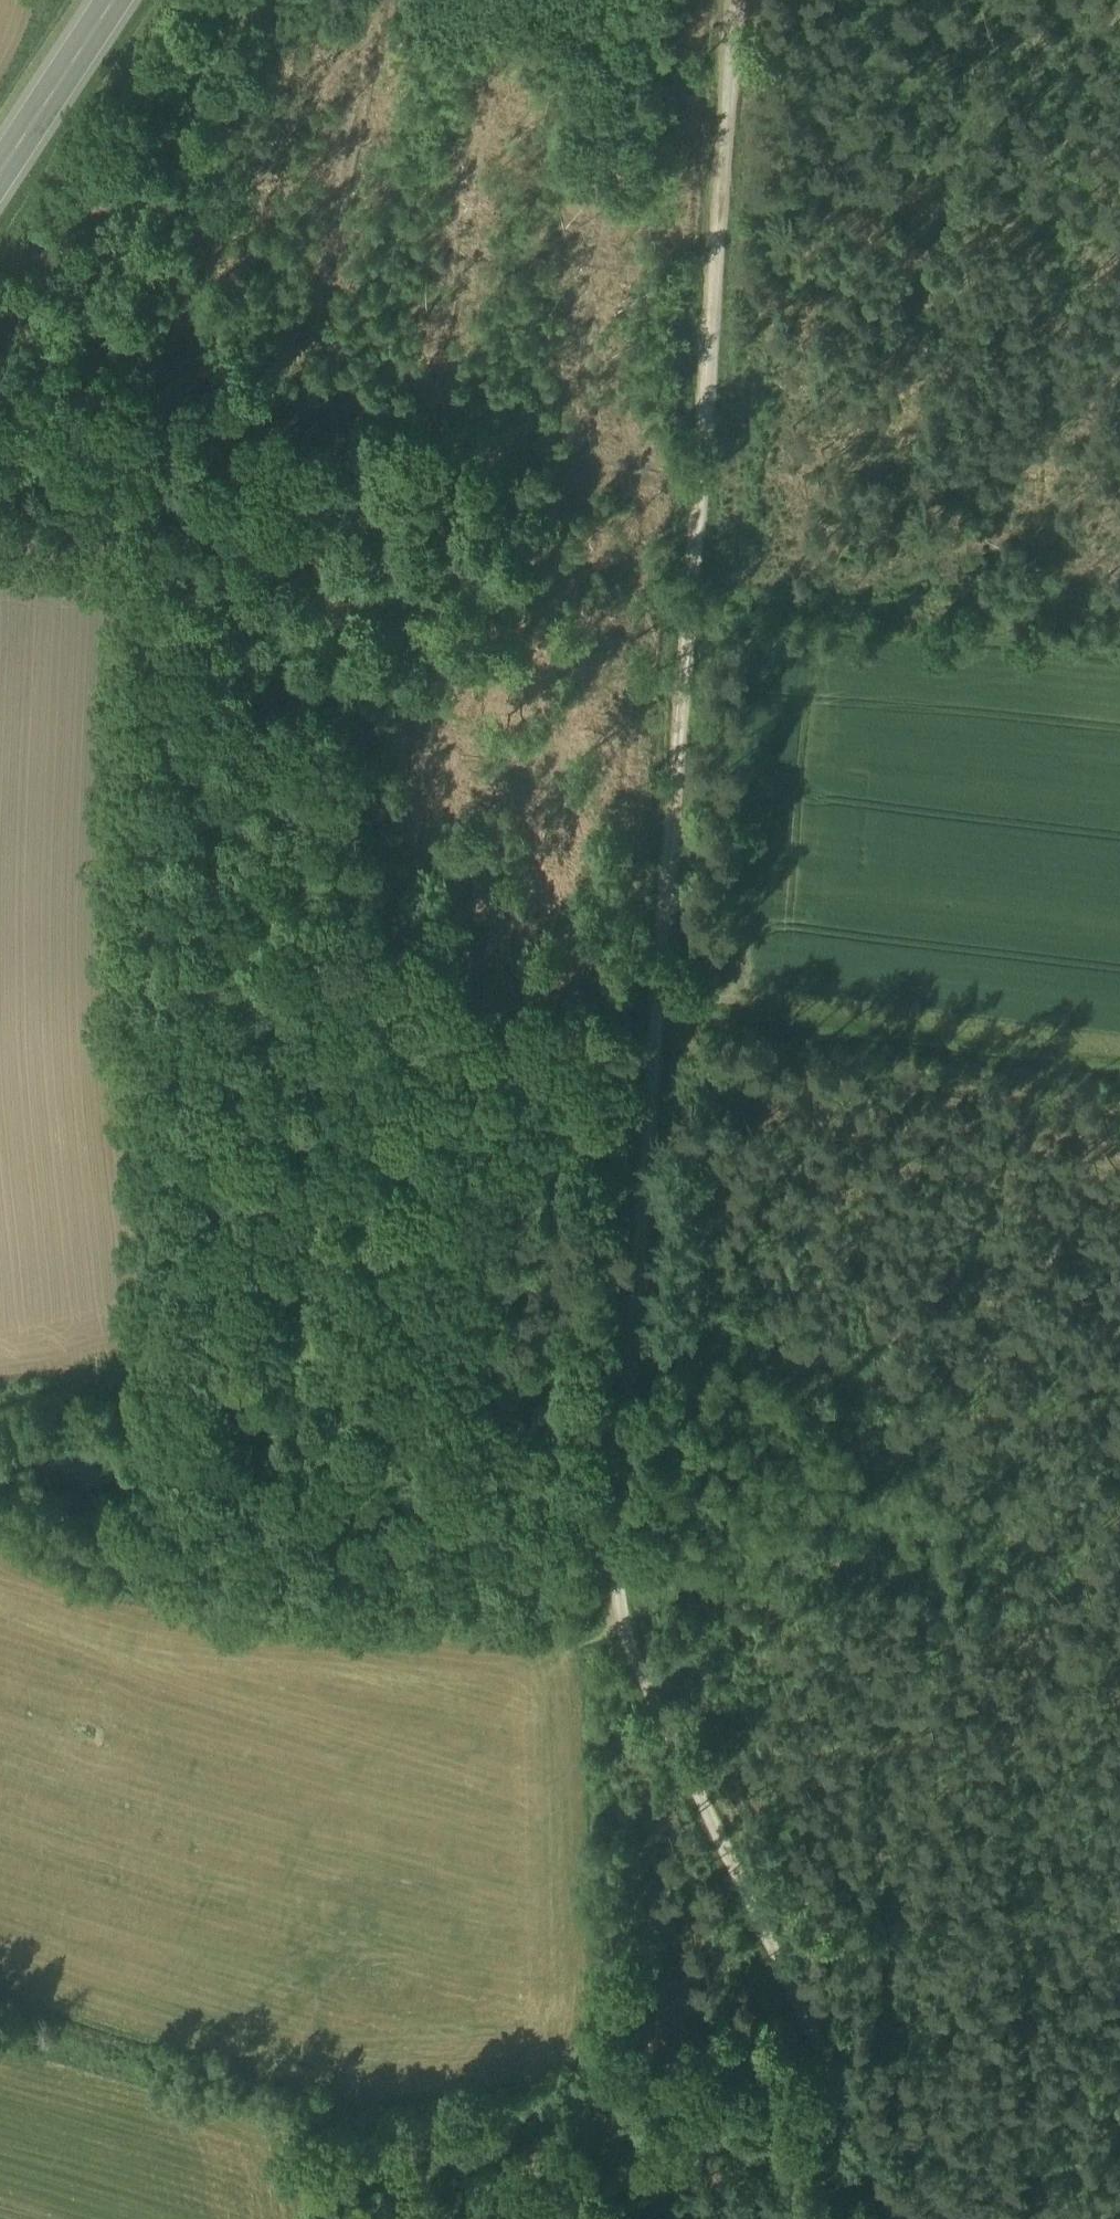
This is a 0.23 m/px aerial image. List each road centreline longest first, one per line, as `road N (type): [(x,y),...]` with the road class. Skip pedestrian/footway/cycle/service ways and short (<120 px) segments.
road 1 (track): [(725,0),(611,1499),(617,1600),(665,1843),(851,2218)]
road 2 (secondary): [(114,0),(0,174)]

